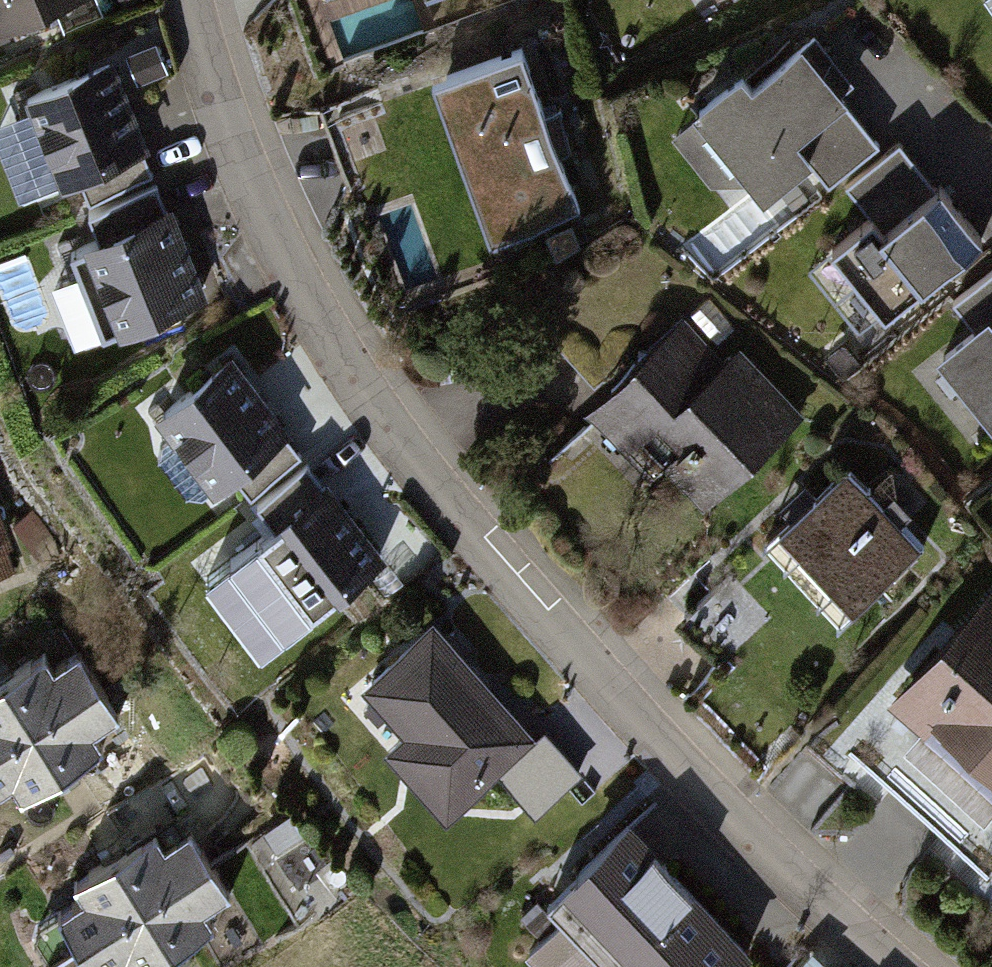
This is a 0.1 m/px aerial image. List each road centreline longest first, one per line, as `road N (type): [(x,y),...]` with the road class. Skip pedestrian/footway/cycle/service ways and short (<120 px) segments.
road 1 (residential): [(894,966),(611,678),(402,432),(317,308),(252,178),(199,0)]

